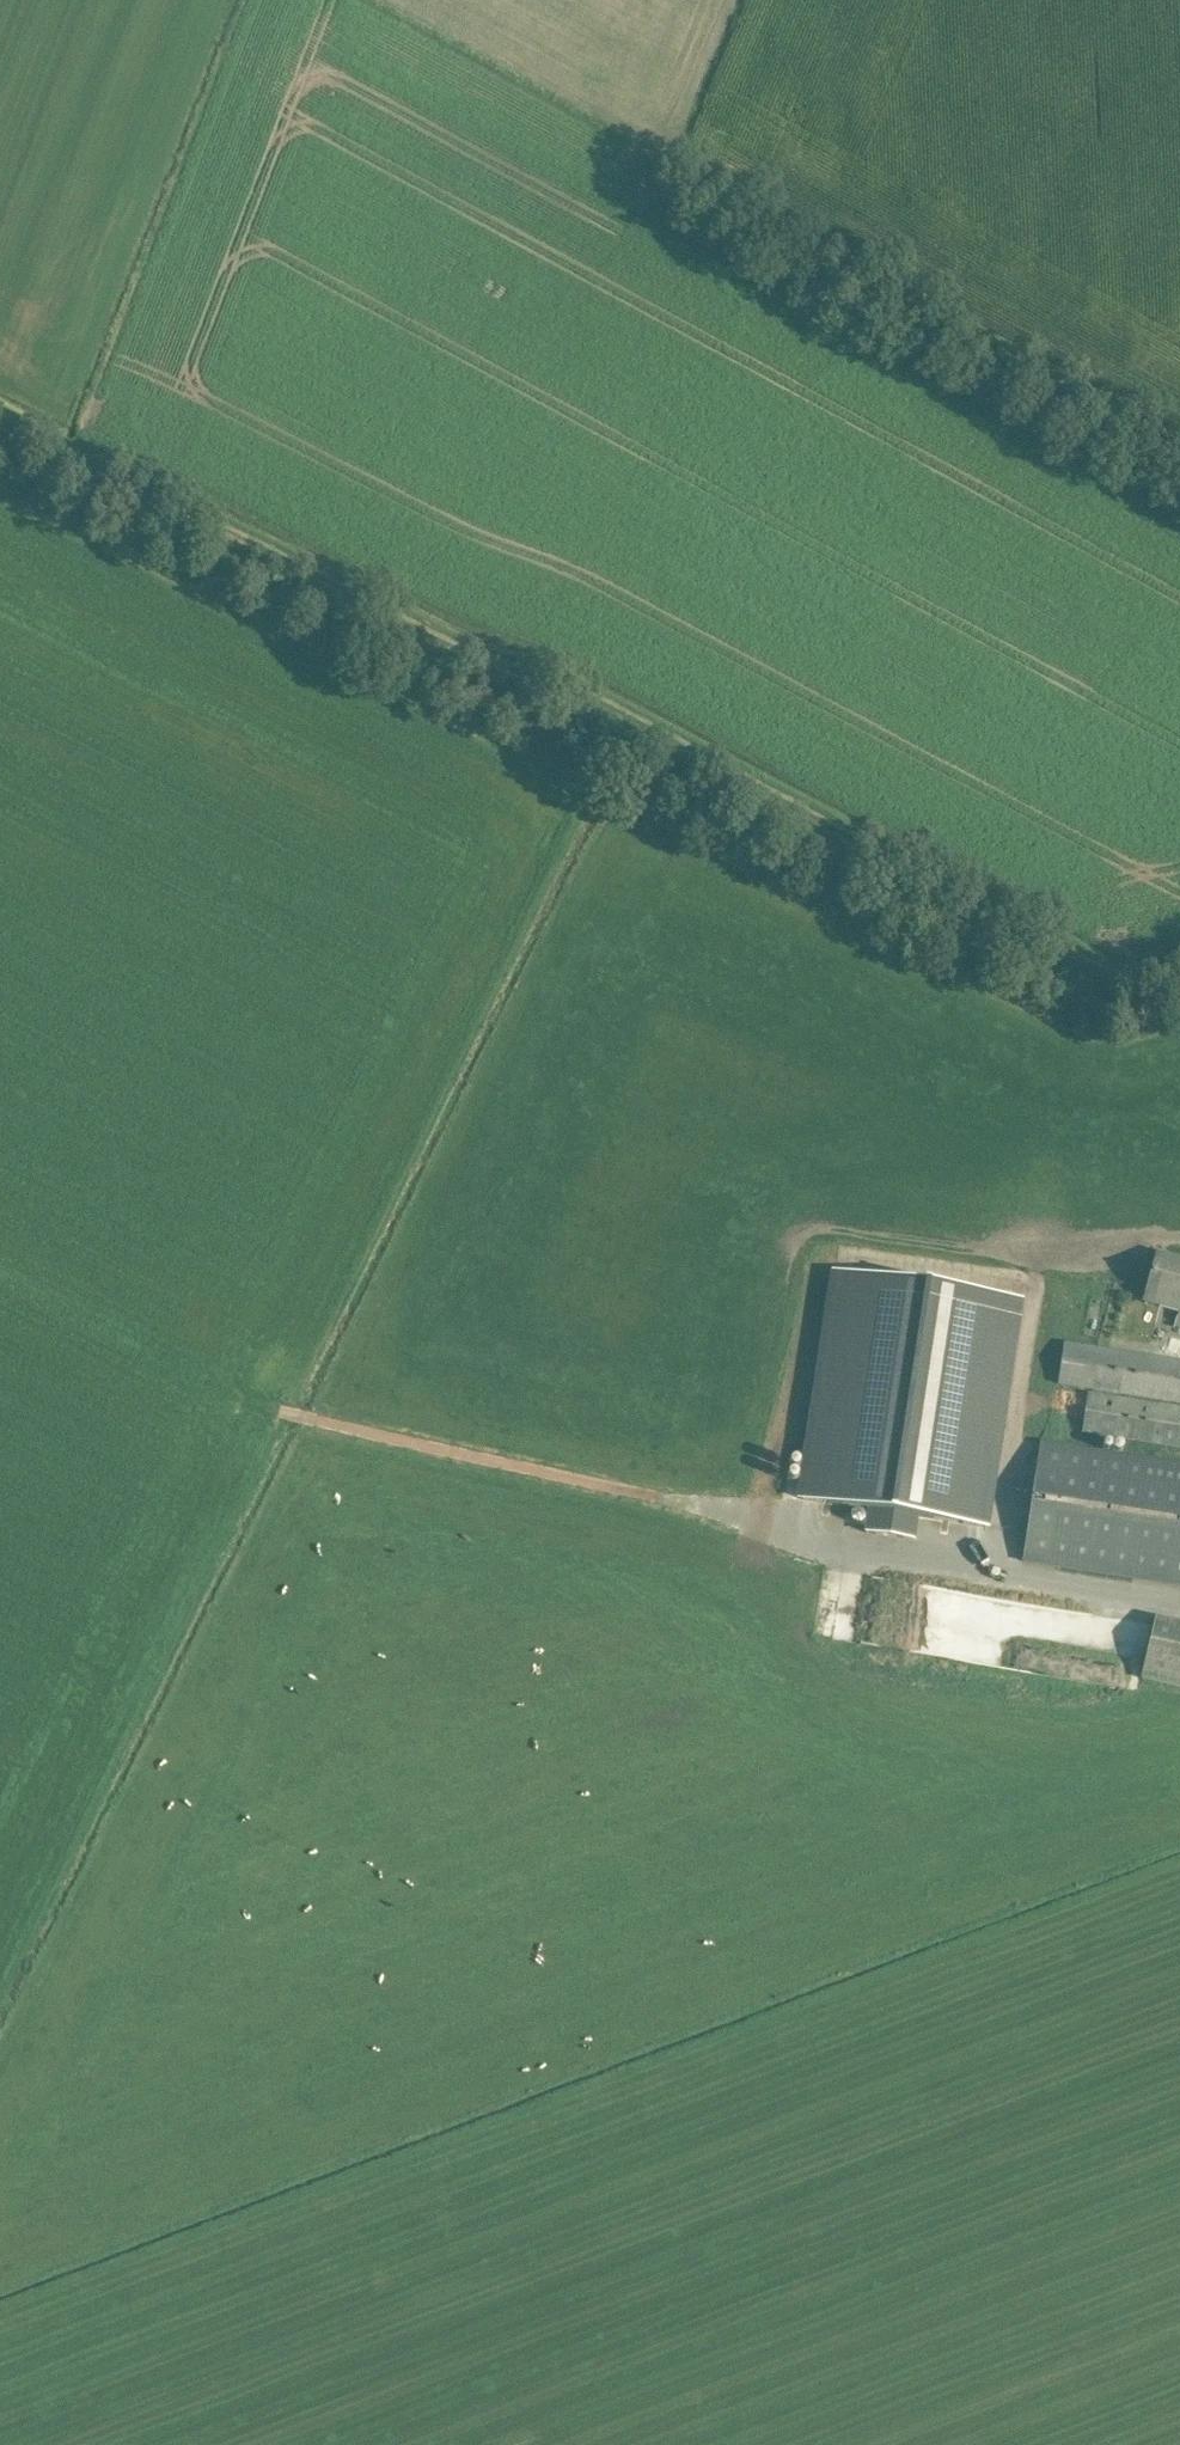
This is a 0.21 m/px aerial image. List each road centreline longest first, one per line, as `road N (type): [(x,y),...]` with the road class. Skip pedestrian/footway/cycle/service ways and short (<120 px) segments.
road 1 (track): [(0,431),(1107,975),(1179,962)]

